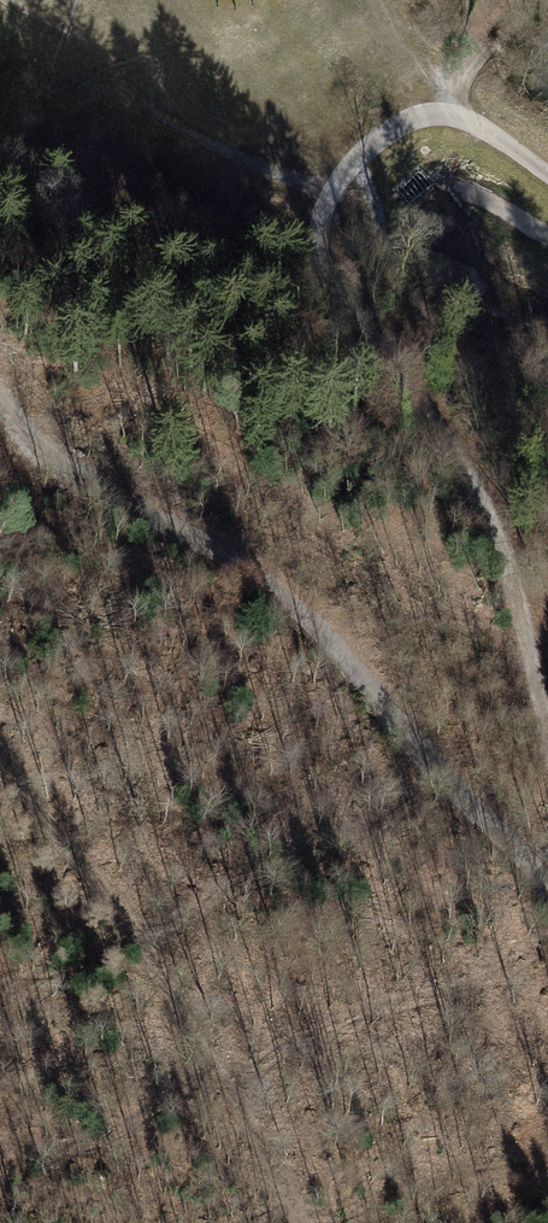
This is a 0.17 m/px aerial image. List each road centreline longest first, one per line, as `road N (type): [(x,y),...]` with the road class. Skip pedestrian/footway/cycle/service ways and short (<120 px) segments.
road 1 (track): [(547,172),(476,119),(450,112),(401,126),(354,159),(324,199),(324,243),(346,330),(435,430),(491,522),(547,720)]
road 2 (track): [(547,886),(296,601),(251,565),(71,474),(25,434),(0,396)]

